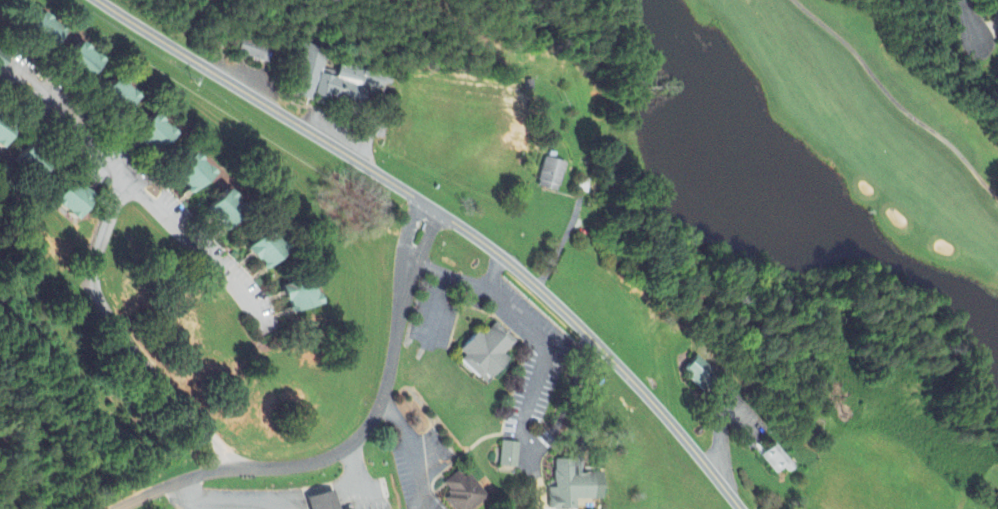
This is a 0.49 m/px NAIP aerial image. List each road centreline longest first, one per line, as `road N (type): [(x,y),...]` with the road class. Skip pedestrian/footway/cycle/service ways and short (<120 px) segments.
road 1 (residential): [(115,0),(435,210),(557,303),(641,387),(743,508)]
road 2 (residential): [(435,210),(396,315),(385,395),(354,448),(324,466),(190,485),(132,508)]

